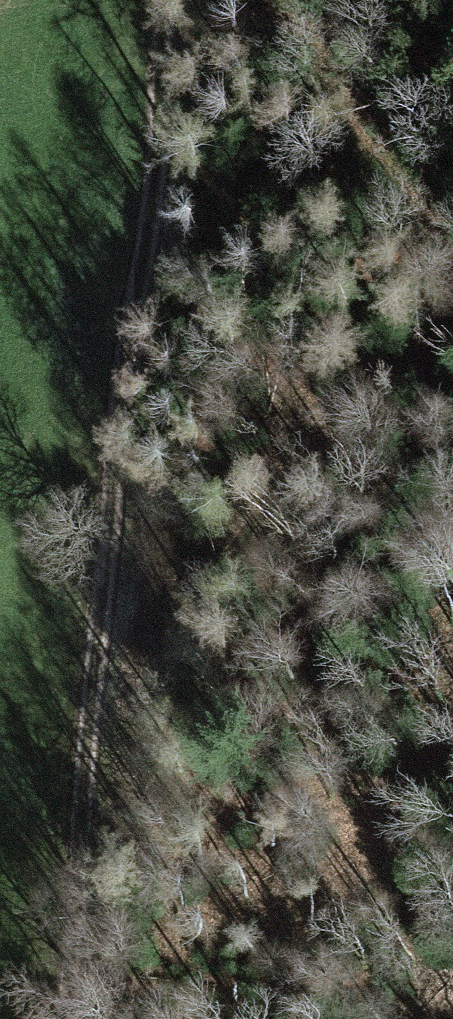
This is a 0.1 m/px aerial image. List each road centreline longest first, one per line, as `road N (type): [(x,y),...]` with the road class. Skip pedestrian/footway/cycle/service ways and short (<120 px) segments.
road 1 (track): [(66,1018),(88,738),(171,0)]
road 2 (track): [(81,825),(146,676),(259,516),(360,381),(452,324)]

